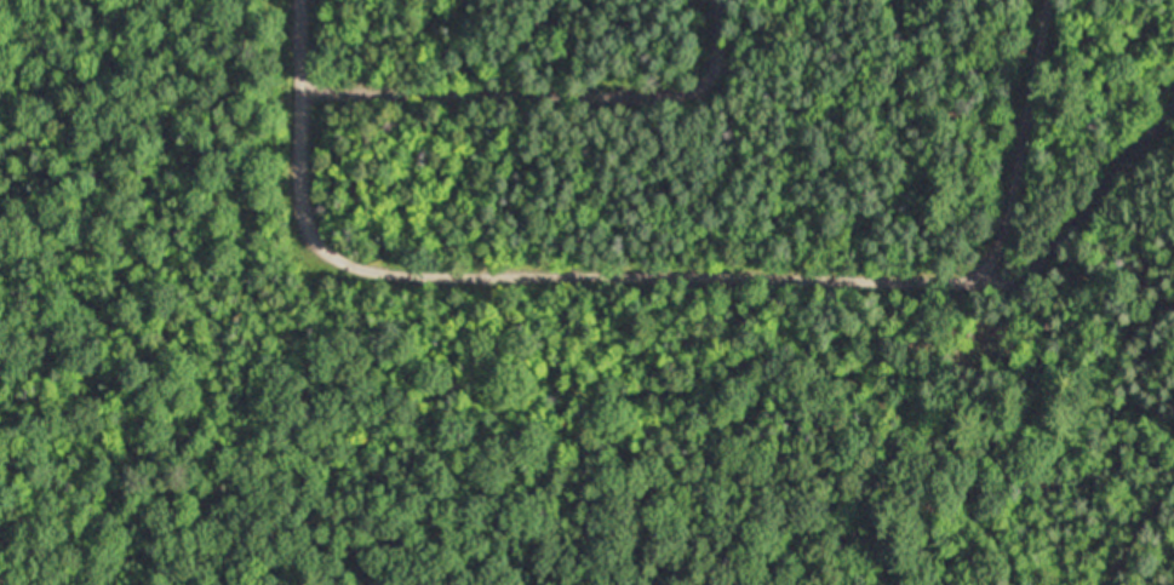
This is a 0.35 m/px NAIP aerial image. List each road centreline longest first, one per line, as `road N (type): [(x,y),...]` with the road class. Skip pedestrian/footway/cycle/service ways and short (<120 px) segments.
road 1 (residential): [(301,0),(305,196),(314,230),(337,253),(417,265),(903,269),(952,268),(990,230),(1014,170),(1023,86),(1046,0)]
road 2 (residential): [(303,63),(659,70),(699,62),(712,39),(716,0)]

